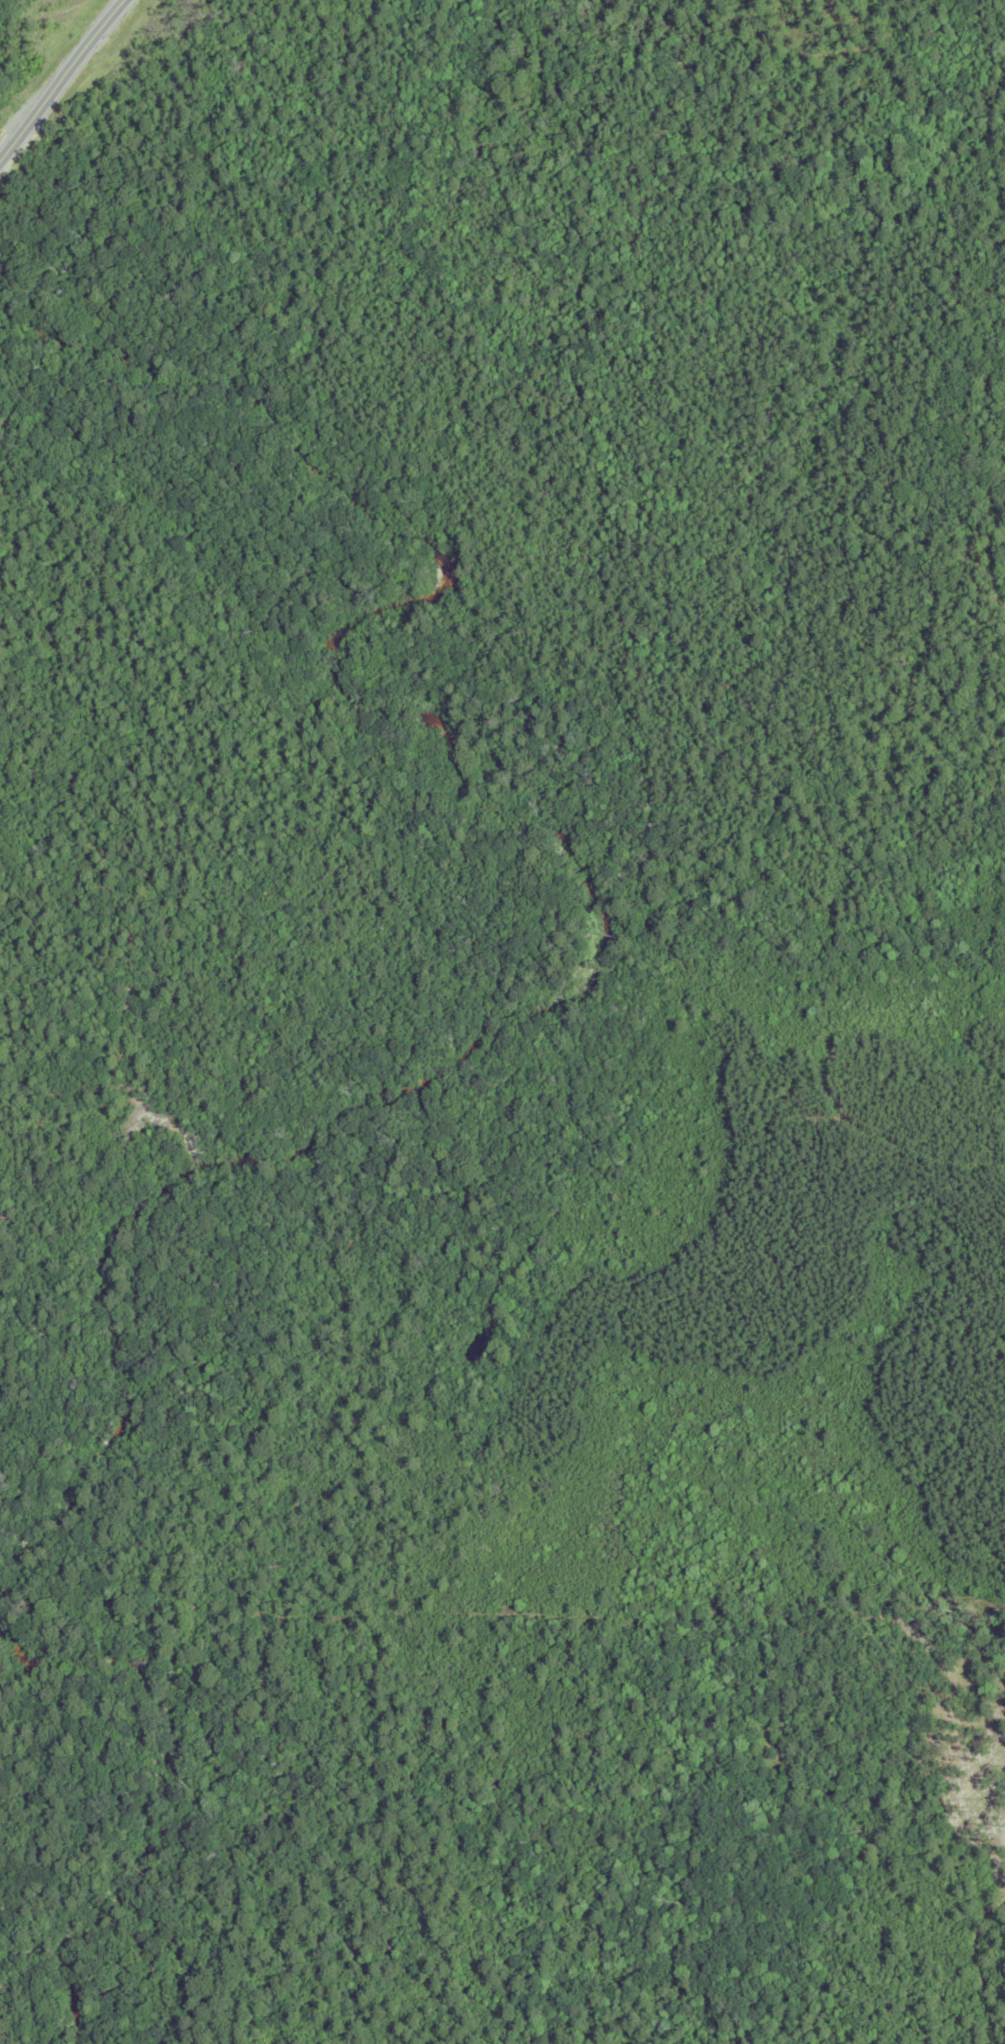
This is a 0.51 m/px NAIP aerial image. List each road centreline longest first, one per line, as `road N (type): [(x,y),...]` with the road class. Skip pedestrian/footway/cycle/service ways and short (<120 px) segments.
road 1 (residential): [(0,172),(124,0)]

